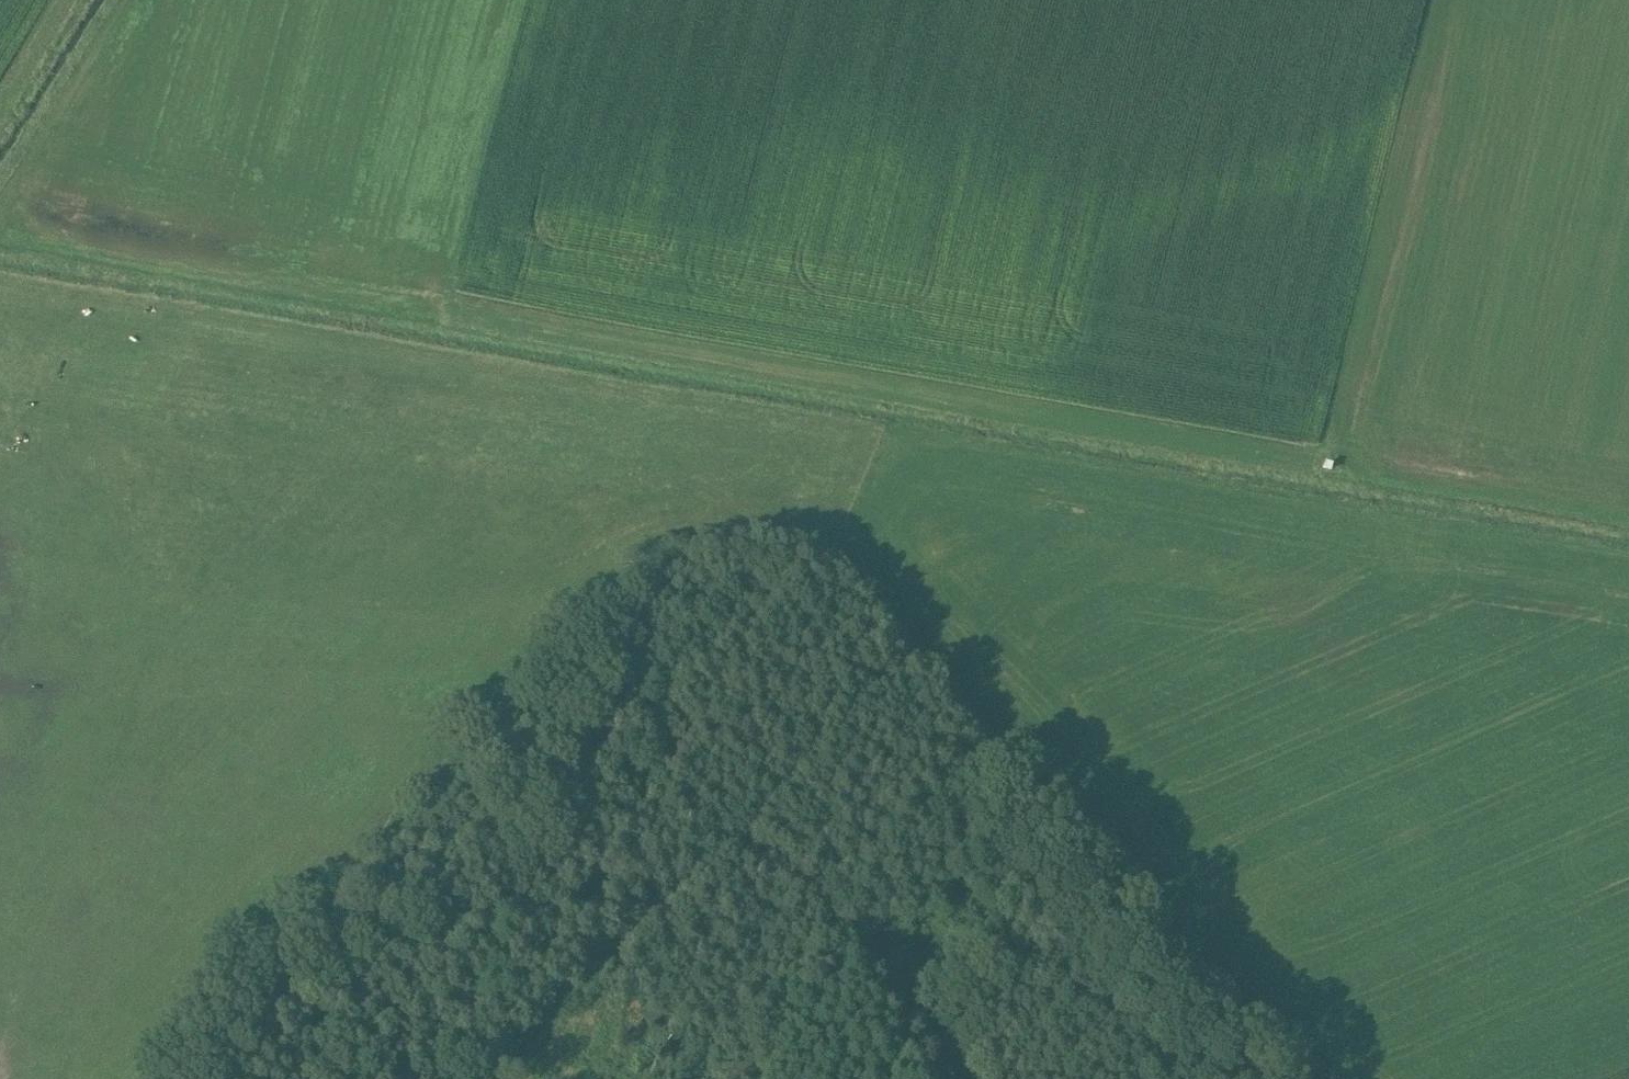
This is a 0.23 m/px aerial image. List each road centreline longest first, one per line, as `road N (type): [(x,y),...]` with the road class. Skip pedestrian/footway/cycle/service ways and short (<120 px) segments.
road 1 (track): [(966,1078),(809,889),(768,847),(742,838),(526,1045),(477,1078)]

